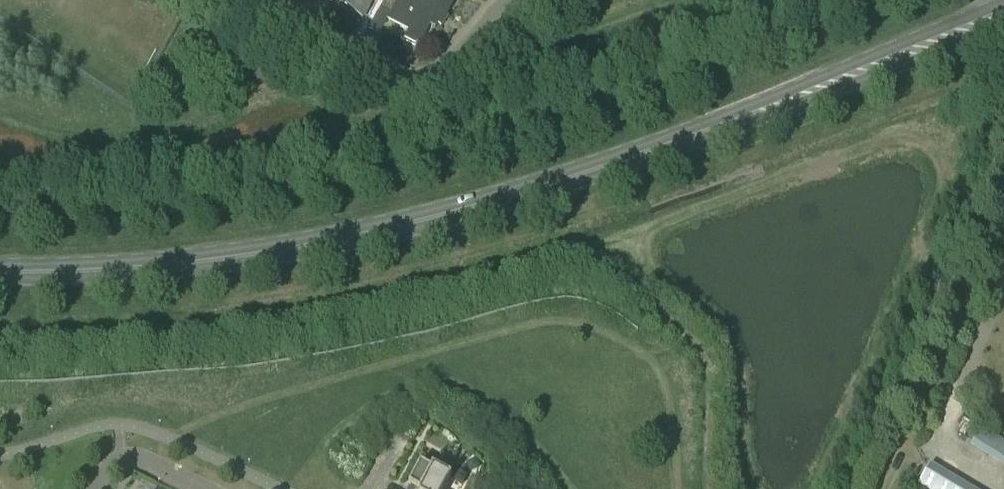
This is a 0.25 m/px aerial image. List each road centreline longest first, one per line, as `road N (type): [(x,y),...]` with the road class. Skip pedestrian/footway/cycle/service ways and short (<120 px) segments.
road 1 (primary): [(0,276),(258,256),(498,202),(1003,20)]
road 2 (residential): [(242,0),(395,76),(419,81),(447,76),(508,0)]
road 3 (residential): [(205,488),(130,457),(109,463),(92,488)]

